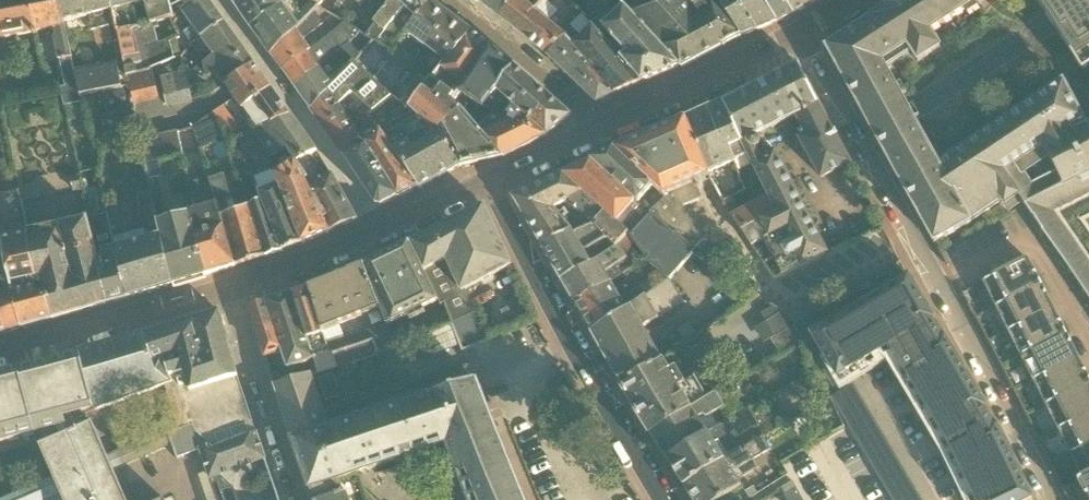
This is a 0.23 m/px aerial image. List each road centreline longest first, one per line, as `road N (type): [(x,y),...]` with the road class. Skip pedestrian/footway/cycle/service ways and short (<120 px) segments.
road 1 (residential): [(804,32),(1049,499)]
road 2 (residential): [(486,179),(593,387),(664,499)]
road 3 (residential): [(224,0),(378,230)]
road 4 (residential): [(0,359),(234,287)]
road 5 (residential): [(600,123),(804,32)]
road 6 (residential): [(297,499),(234,287)]
road 7 (residential): [(600,123),(452,0)]
road 8 (residential): [(234,287),(378,230)]
road 9 (residential): [(486,179),(600,123)]

